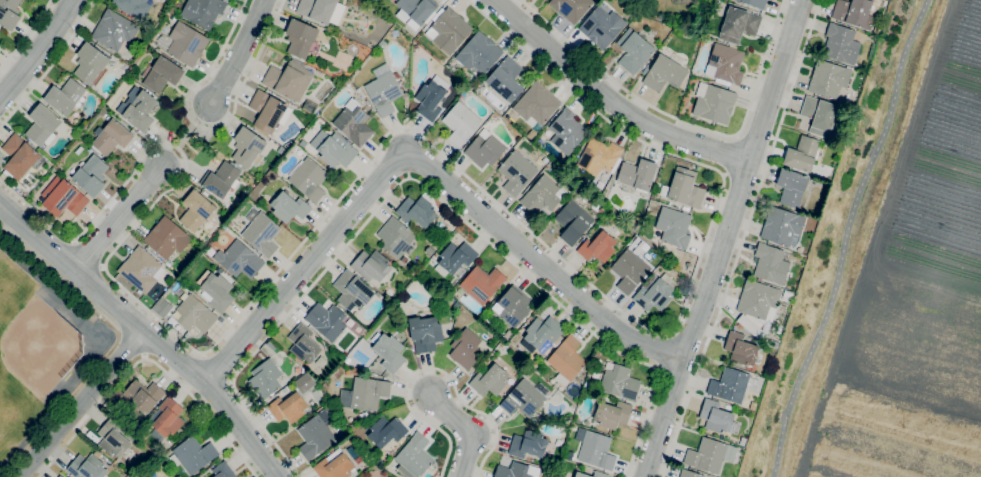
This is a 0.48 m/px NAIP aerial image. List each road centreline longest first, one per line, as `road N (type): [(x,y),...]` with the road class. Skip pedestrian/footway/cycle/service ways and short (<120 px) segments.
road 1 (residential): [(679,361),(623,333),(404,153),(210,387)]
road 2 (residential): [(803,0),(644,476)]
road 3 (tertiary): [(0,202),(210,387),(275,476)]
road 4 (residential): [(496,0),(661,131),(751,162)]
road 5 (residential): [(145,331),(21,476)]
road 6 (residential): [(165,168),(75,270)]
road 7 (tertiary): [(76,0),(0,99)]

